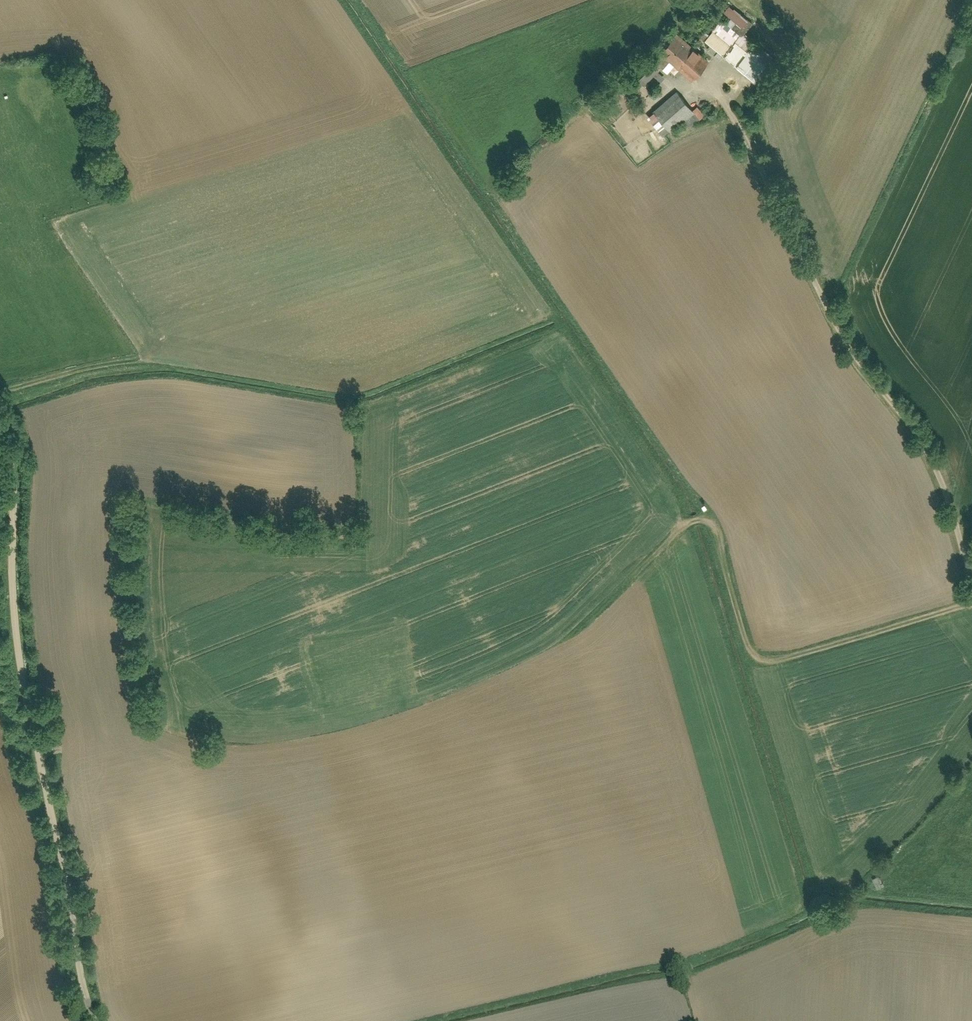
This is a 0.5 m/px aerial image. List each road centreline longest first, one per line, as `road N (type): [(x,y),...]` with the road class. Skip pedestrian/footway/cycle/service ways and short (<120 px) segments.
road 1 (residential): [(96,1020),(23,667),(11,479),(0,439)]

